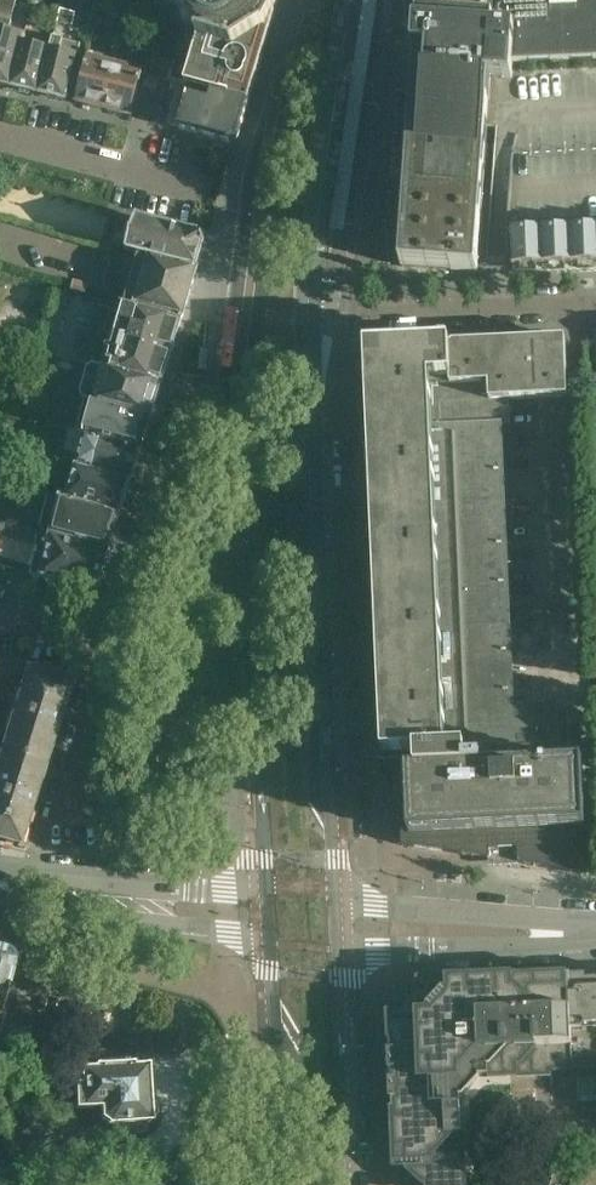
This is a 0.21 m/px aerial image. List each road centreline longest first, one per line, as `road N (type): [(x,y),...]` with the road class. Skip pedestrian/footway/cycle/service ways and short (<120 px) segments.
road 1 (tertiary): [(312,0),(247,243),(241,313),(268,886)]
road 2 (tertiary): [(334,890),(307,314)]
road 3 (tertiary): [(307,314),(308,250),(344,0)]
road 4 (residential): [(595,302),(307,314)]
road 5 (tertiary): [(270,945),(282,1041),(275,1184)]
road 6 (tertiary): [(341,1184),(336,948)]
road 7 (residential): [(212,193),(0,137)]
road 8 (unclassified): [(530,932),(494,916),(334,890)]
road 9 (unclassified): [(336,948),(497,944),(530,932)]
road 10 (unclassified): [(94,900),(270,945)]
road 11 (residential): [(63,815),(113,644)]
road 12 (unclassified): [(268,886),(94,900)]

